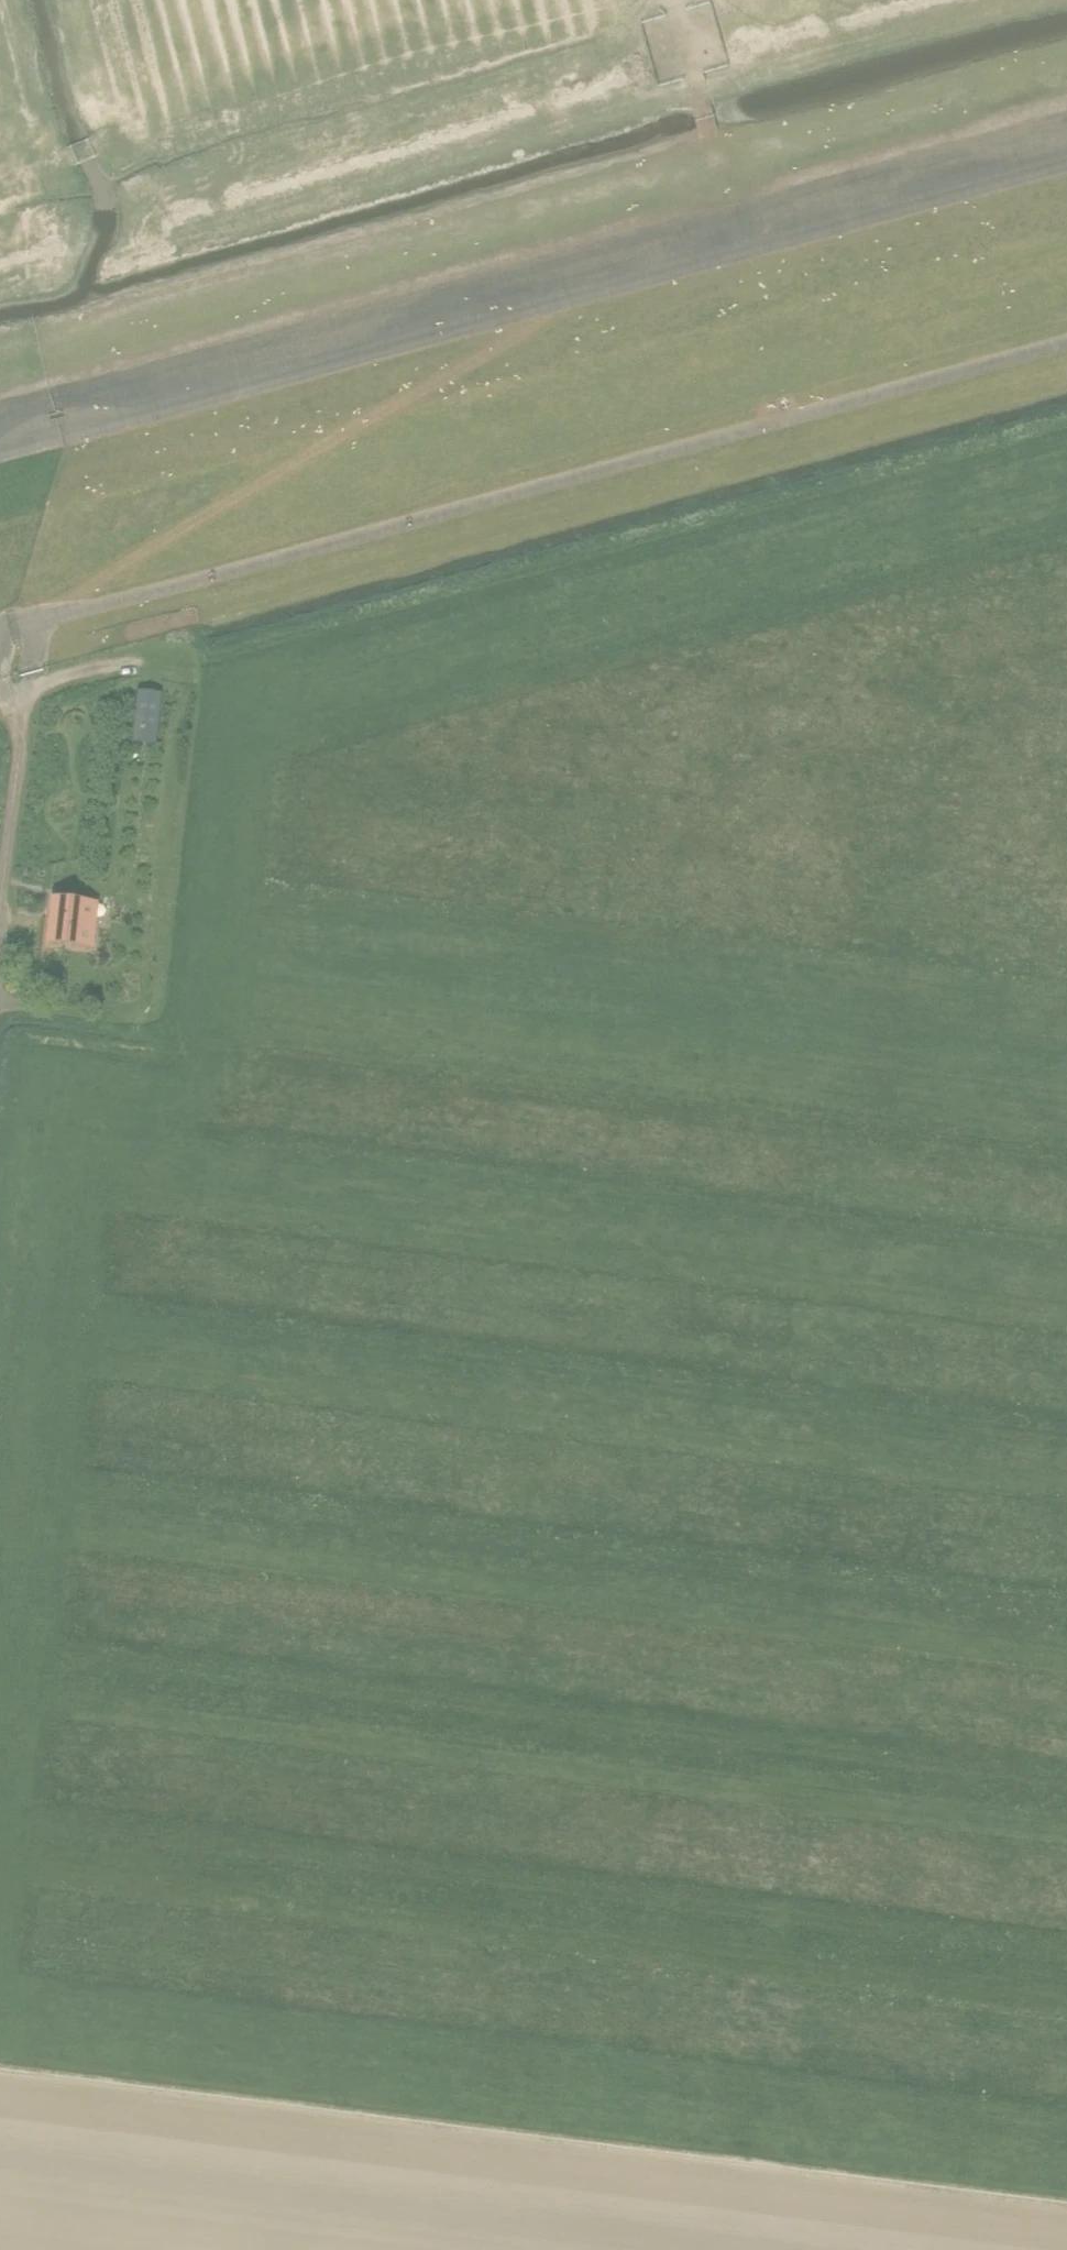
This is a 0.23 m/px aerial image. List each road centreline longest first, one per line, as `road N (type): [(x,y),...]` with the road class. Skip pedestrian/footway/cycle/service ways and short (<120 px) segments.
road 1 (track): [(0,455),(1066,164)]
road 2 (track): [(45,617),(552,304)]

